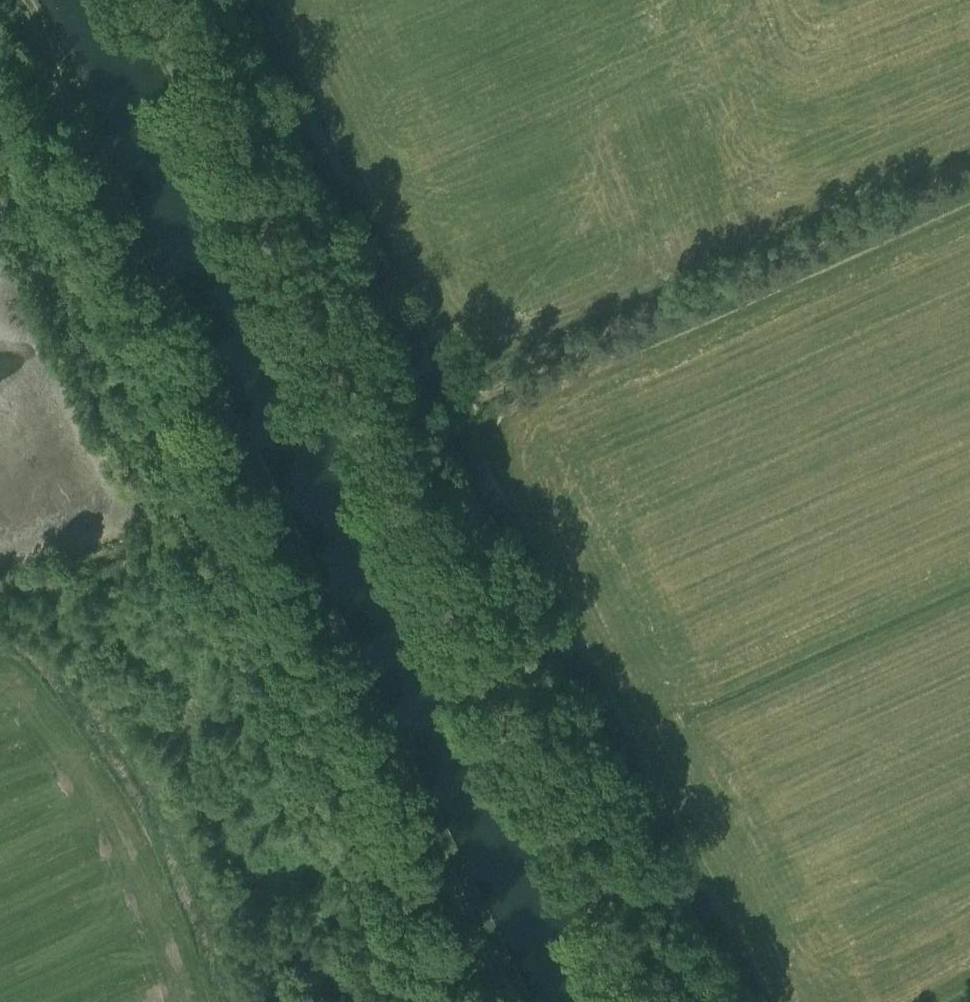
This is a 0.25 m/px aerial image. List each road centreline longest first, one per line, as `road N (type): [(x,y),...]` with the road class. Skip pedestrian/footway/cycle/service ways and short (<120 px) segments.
road 1 (track): [(516,1001),(27,0)]

